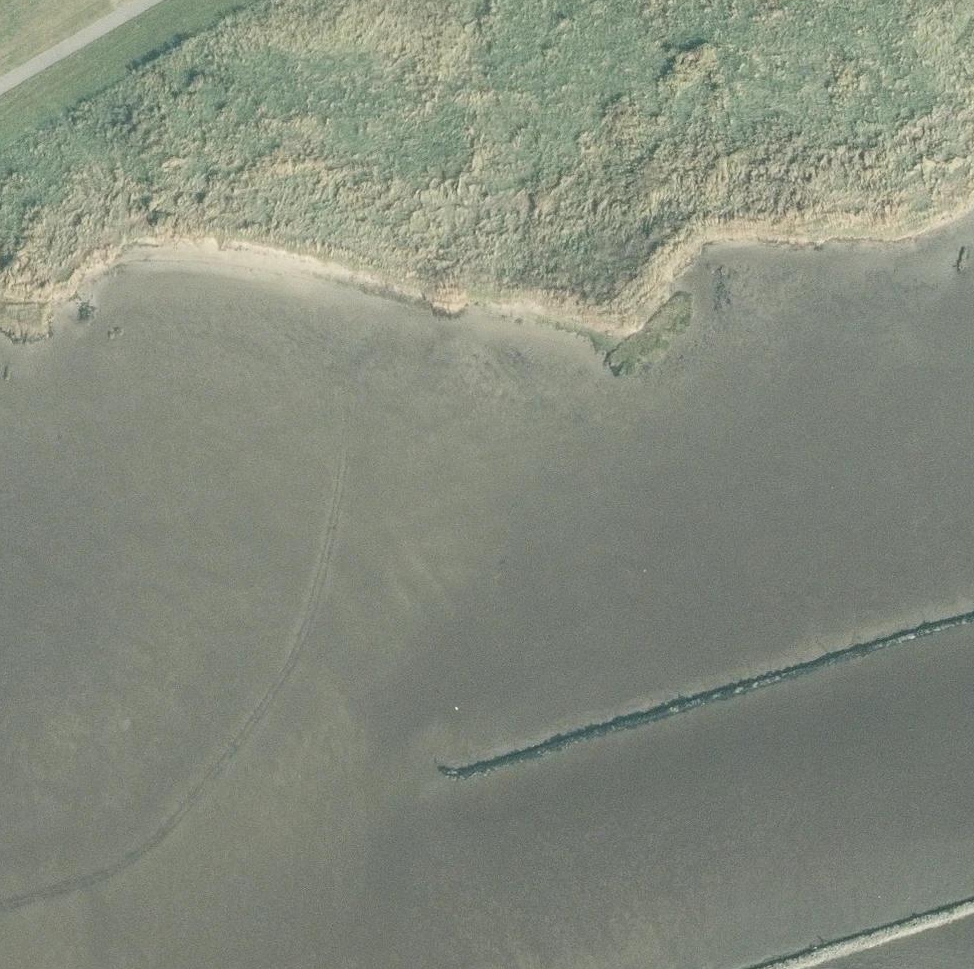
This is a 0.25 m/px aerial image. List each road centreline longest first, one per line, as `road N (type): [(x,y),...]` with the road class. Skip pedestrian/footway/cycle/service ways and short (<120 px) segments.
road 1 (track): [(149,0),(0,87)]

